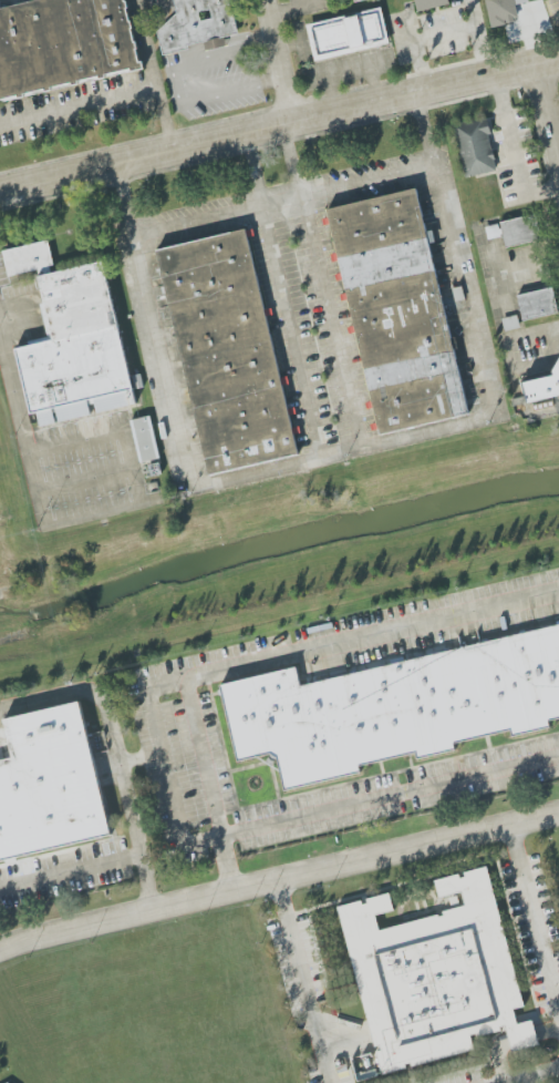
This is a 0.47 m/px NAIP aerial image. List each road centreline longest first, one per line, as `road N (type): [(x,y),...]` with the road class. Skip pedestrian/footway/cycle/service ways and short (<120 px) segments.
road 1 (residential): [(0,953),(558,814)]
road 2 (residential): [(0,191),(558,60)]
road 3 (residential): [(267,0),(298,120)]

